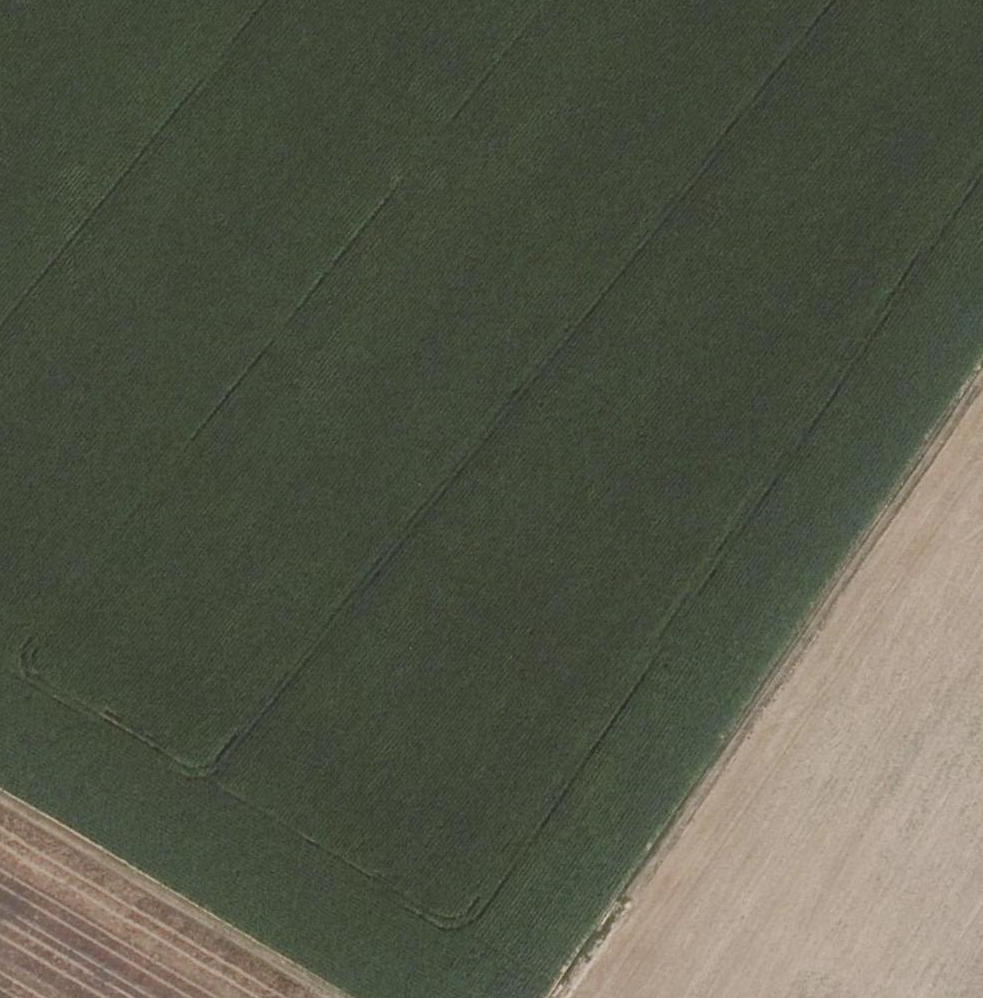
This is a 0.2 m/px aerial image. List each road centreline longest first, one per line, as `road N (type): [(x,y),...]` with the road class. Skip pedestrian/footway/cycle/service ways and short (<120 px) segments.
road 1 (track): [(982,387),(566,997)]
road 2 (track): [(341,997),(0,795)]

